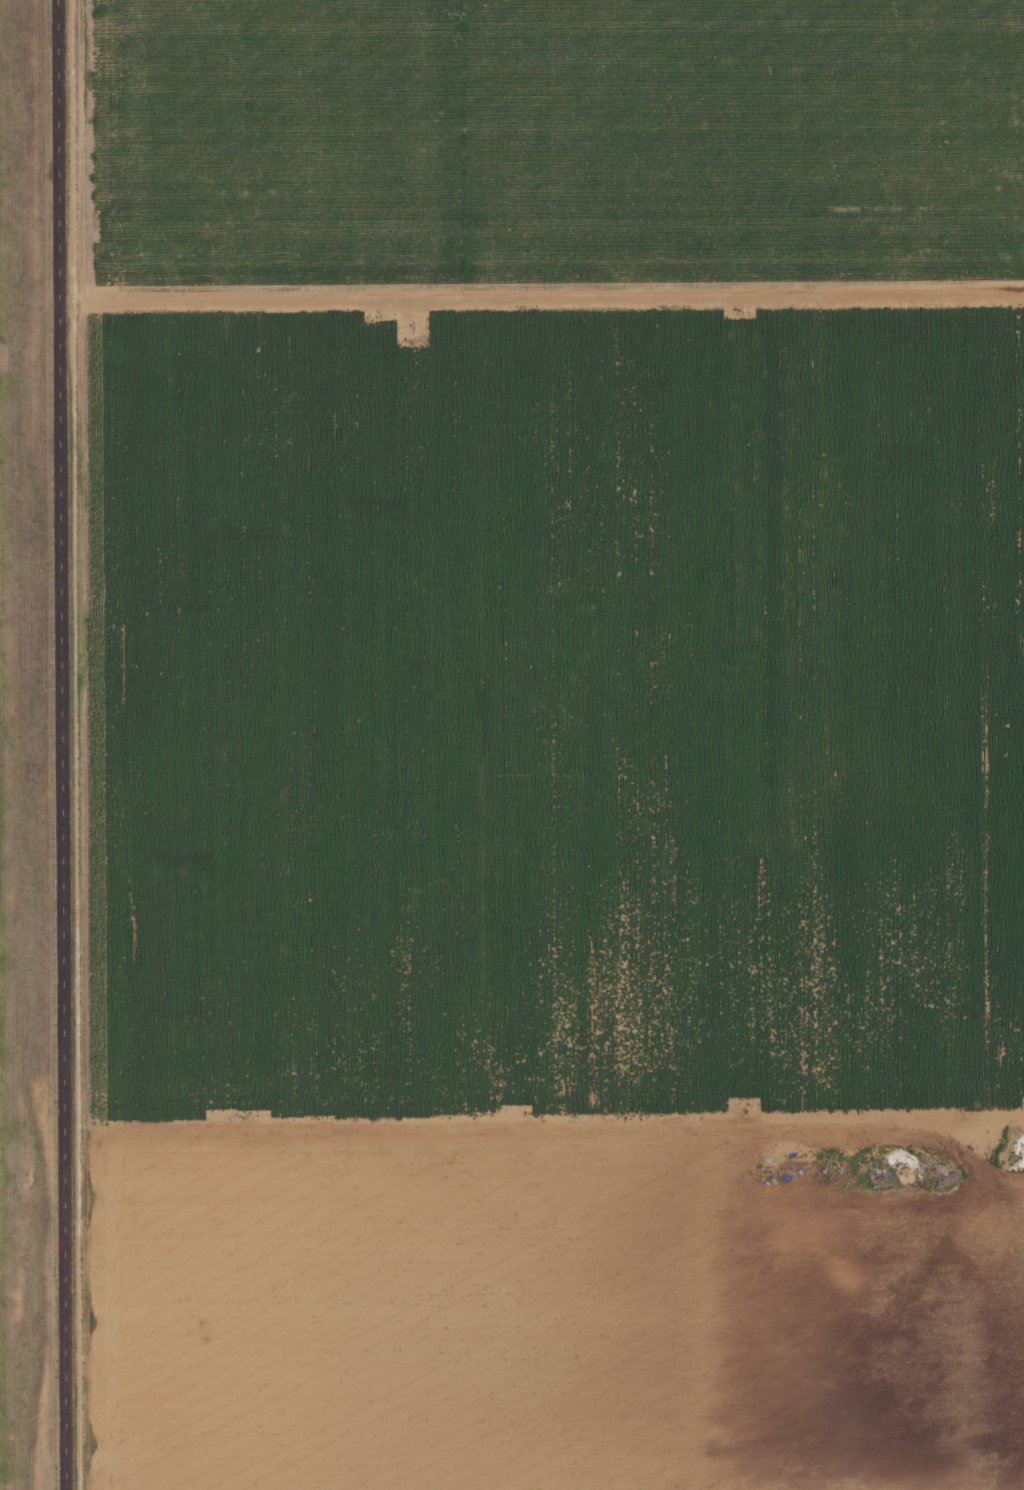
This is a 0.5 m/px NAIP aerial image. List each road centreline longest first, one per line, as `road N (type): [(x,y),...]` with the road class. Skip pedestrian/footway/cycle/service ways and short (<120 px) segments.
road 1 (track): [(79,299),(1023,290)]
road 2 (track): [(1023,1123),(87,1132)]

